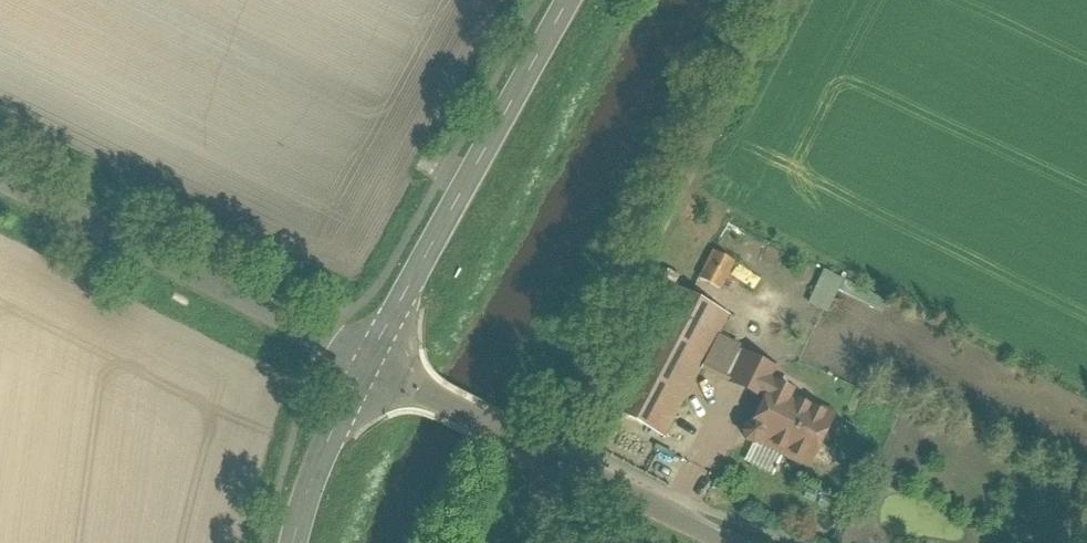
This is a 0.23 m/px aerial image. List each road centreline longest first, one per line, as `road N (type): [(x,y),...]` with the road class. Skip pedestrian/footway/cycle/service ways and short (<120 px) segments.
road 1 (unclassified): [(751,0),(517,437)]
road 2 (tertiary): [(362,362),(566,0)]
road 3 (tertiary): [(0,178),(362,362)]
road 4 (tertiary): [(733,542),(517,437)]
road 5 (tertiary): [(290,542),(312,471),(362,362)]
road 6 (tertiary): [(517,437),(362,362)]

